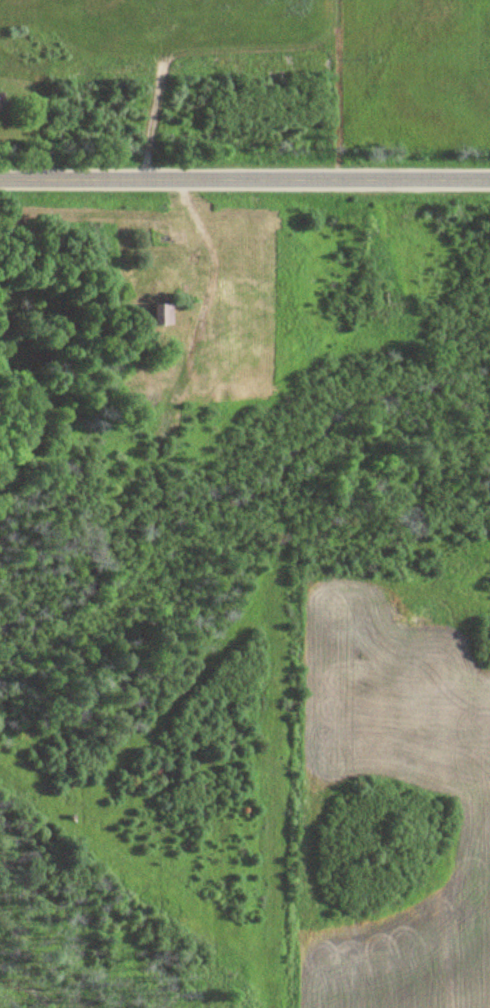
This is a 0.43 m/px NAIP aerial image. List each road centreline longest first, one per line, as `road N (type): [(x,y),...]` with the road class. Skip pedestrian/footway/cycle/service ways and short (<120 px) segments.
road 1 (residential): [(489,179),(0,178)]

